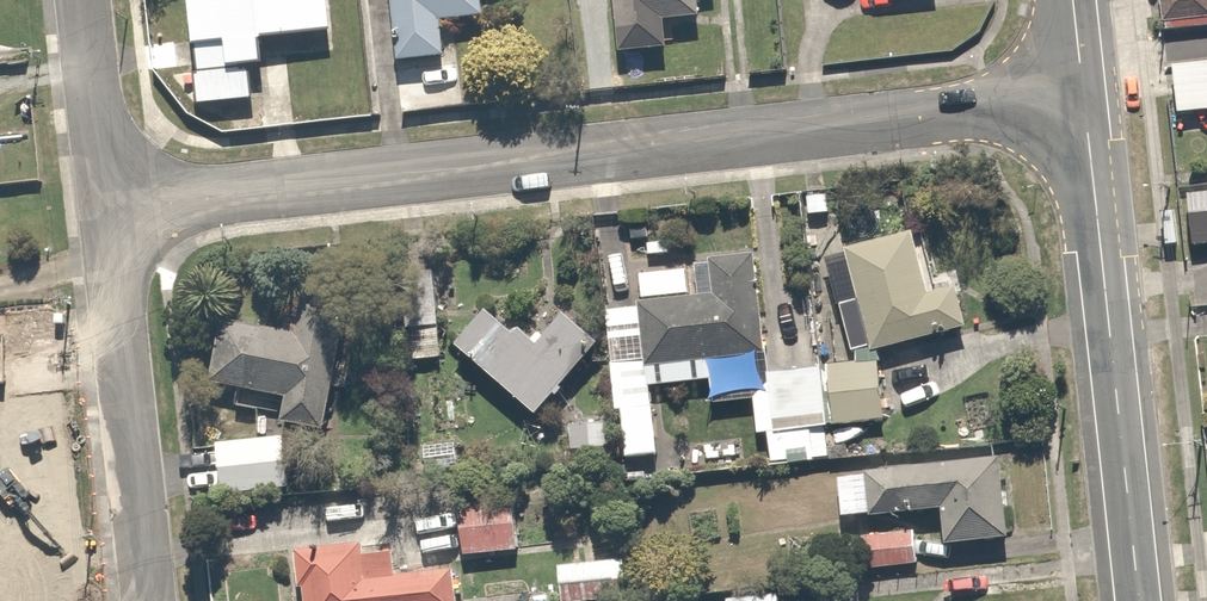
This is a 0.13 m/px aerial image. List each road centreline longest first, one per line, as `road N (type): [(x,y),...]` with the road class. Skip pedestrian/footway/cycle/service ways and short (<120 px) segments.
road 1 (residential): [(108,210),(1084,101)]
road 2 (tertiary): [(1084,101),(1141,600)]
road 3 (residential): [(154,600),(108,210)]
road 4 (residential): [(108,210),(83,0)]

